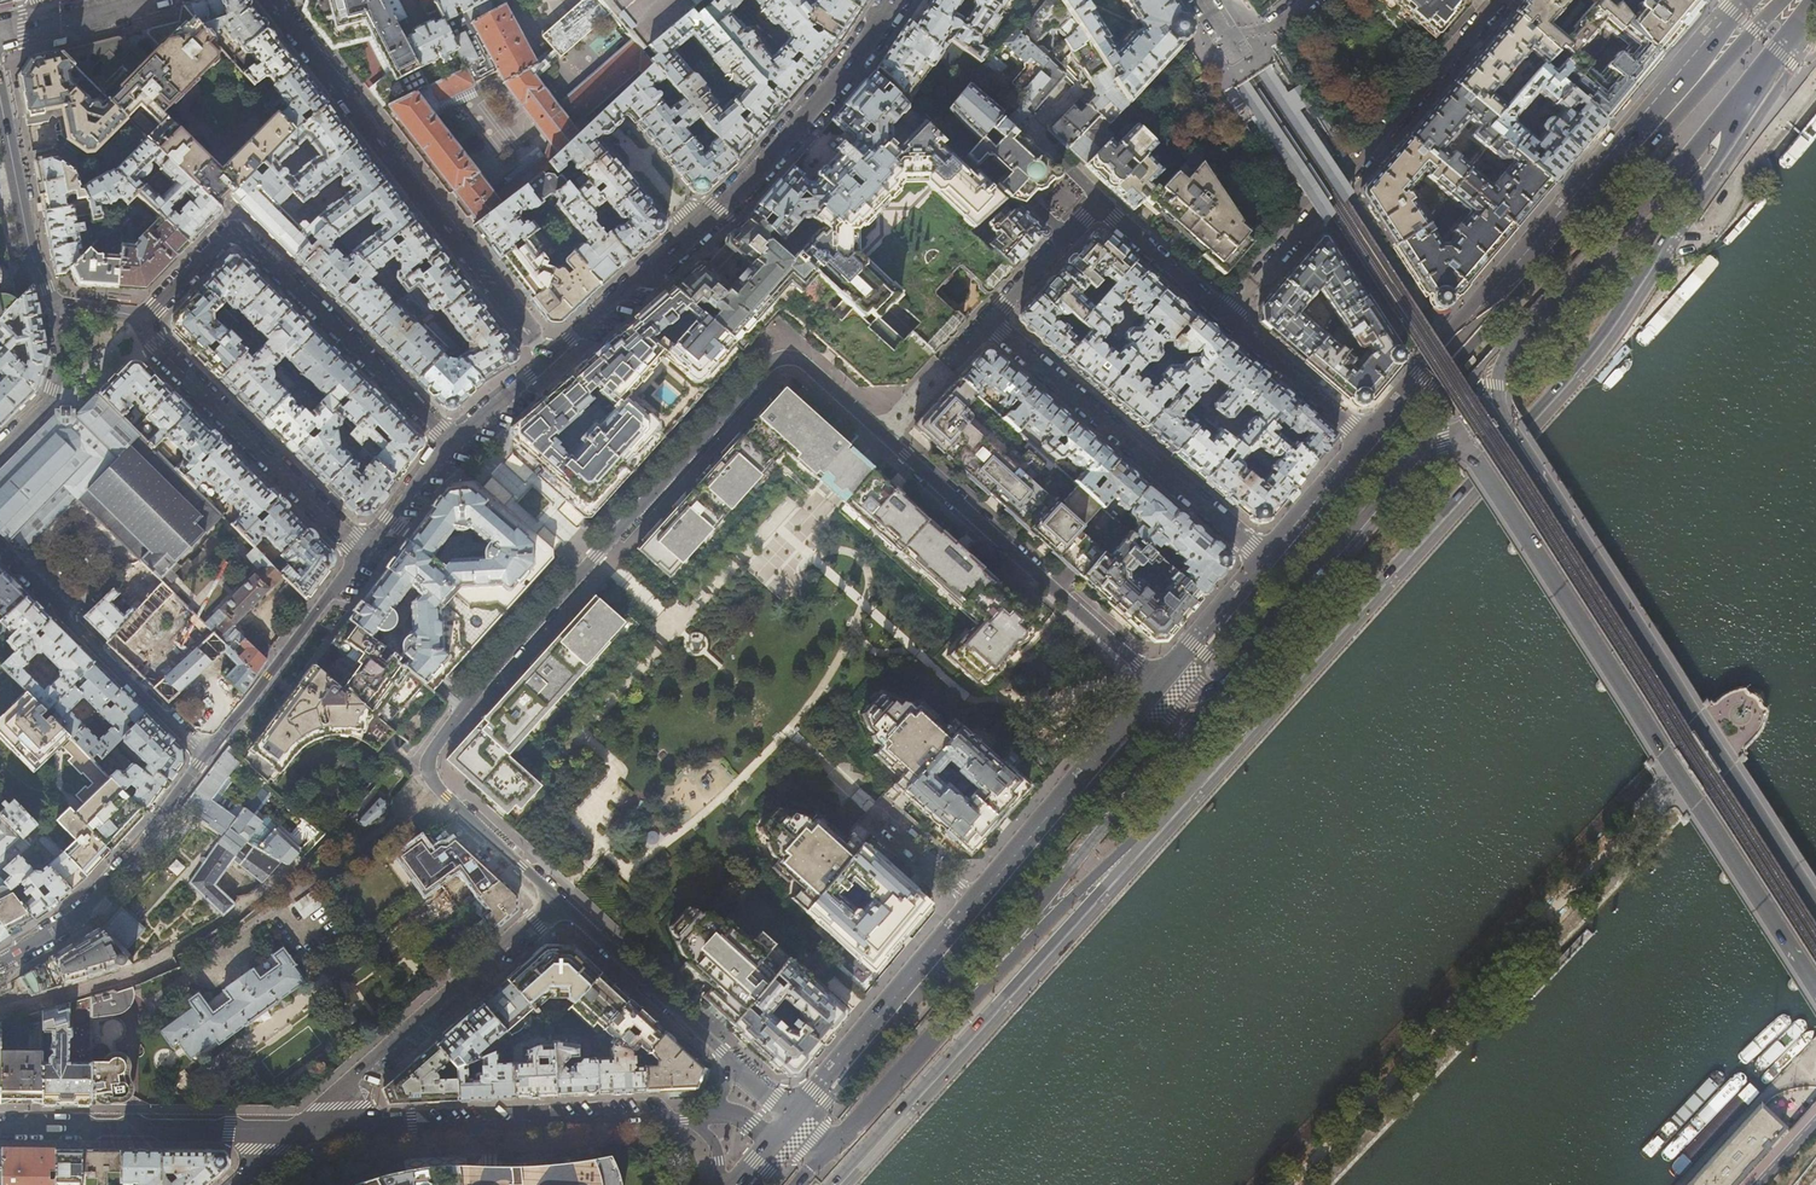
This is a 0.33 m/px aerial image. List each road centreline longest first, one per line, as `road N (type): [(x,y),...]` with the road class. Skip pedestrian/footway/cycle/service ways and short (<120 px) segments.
road 1 (residential): [(557,898),(428,777),(427,757),(497,666),(770,364),(785,359),(803,361),(1162,684)]
road 2 (primary): [(1165,811),(1588,352),(1728,140),(1754,86)]
road 3 (secondary): [(1454,437),(1815,990)]
road 4 (secondary): [(1815,907),(1494,408)]
road 5 (primary): [(1744,0),(1367,441)]
road 6 (primary): [(831,1184),(1165,811)]
road 7 (residential): [(145,318),(222,240),(238,234),(454,446)]
road 8 (secondary): [(1494,408),(1497,372),(1512,352),(1754,86)]
road 9 (secondary): [(968,1000),(1087,847),(1231,684)]
road 10 (residential): [(303,1128),(698,1119)]
road 11 (residential): [(1266,557),(984,326)]
road 12 (residential): [(557,898),(303,1128)]
road 13 (residential): [(984,326),(1096,204),(1224,316)]
road 14 (secondary): [(1231,684),(1424,453),(1454,437)]
road 15 (tertiary): [(697,226),(454,446)]
road 16 (residential): [(145,318),(155,345),(361,555)]
road 17 (residential): [(0,1127),(303,1128)]
road 18 (tertiary): [(893,0),(812,108),(697,226)]
road 19 (tertiary): [(204,755),(90,910),(0,965)]
road 20 (residential): [(0,549),(204,755)]
road 21 (primary): [(1162,684),(976,901)]
road 22 (primary): [(976,901),(792,1119)]
road 23 (primary): [(968,1000),(1165,811)]
road 24 (residential): [(1328,195),(1497,0)]
road 25 (tertiary): [(361,555),(204,755)]
road 26 (residential): [(729,1060),(557,898)]
road 27 (residential): [(0,97),(30,253),(53,308)]
road 28 (primary): [(823,1156),(968,1000)]
road 29 (residential): [(1224,316),(1367,441)]
road 30 (primary): [(1266,557),(1162,684)]
road 31 (residential): [(0,446),(52,392),(63,359),(53,308)]
road 32 (residential): [(1224,316),(1328,195)]
road 33 (residential): [(368,125),(272,0)]
road 34 (primary): [(1367,441),(1266,557)]
road 35 (residential): [(1413,323),(1328,195)]
road 36 (tertiary): [(454,446),(361,555)]
road 37 (residential): [(976,901),(883,819)]

